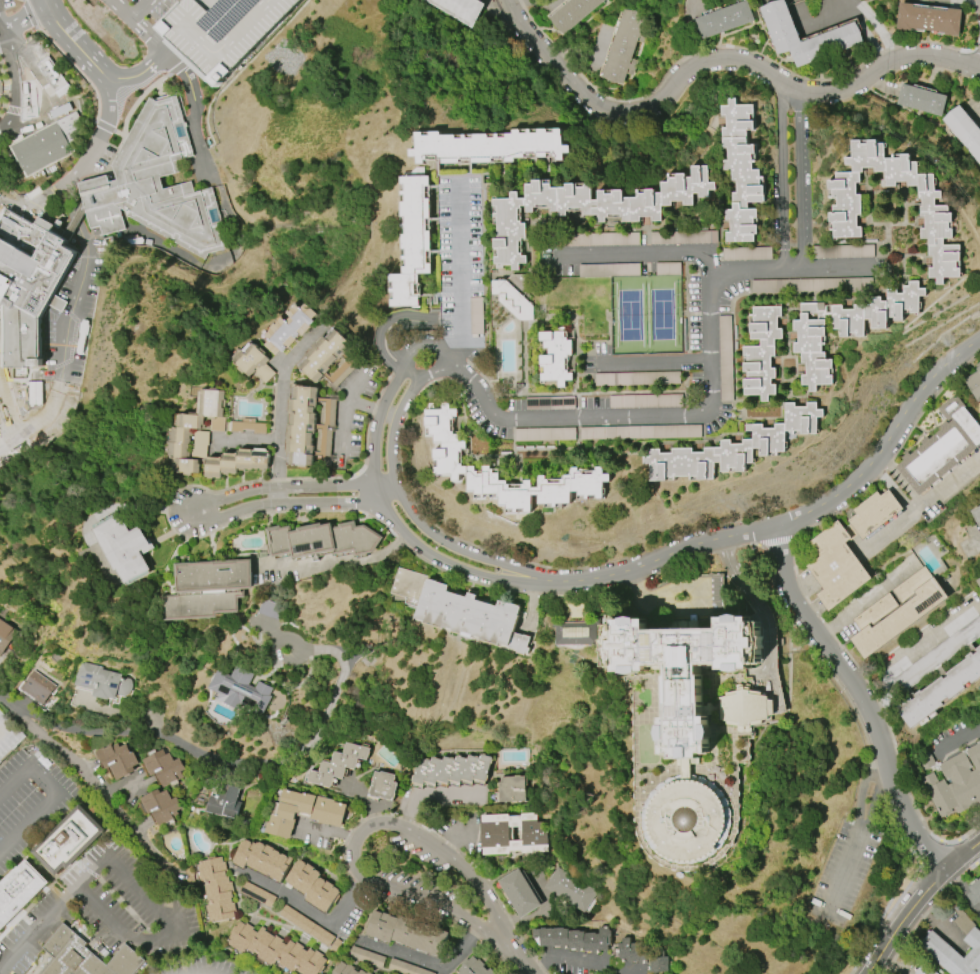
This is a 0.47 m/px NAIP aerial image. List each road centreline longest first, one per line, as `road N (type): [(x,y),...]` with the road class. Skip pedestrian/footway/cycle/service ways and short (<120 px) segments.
road 1 (residential): [(423,373),(455,363),(510,421),(692,416),(708,407),(703,256),(543,256)]
road 2 (residential): [(979,71),(919,57),(822,98),(725,58),(693,66),(654,101),(619,110),(584,94),(545,59),(507,0)]
road 3 (residential): [(538,582),(635,569),(823,508),(869,472),(923,389),(979,340)]
road 4 (residential): [(7,704),(69,731),(162,737),(223,766),(288,767),(318,741),(343,673),(331,652),(295,651)]
road 5 (residential): [(947,871),(903,808),(868,707),(795,602),(774,528)]
road 6 (residential): [(498,934),(482,888),(445,853),(390,826),(358,836),(352,855),(363,879),(498,934)]
road 7 (residential): [(0,700),(100,782),(164,863)]
road 8 (residential): [(191,514),(207,521),(277,506),(367,503),(398,491)]
road 9 (residential): [(394,478),(251,491),(200,504),(191,514)]
road 10 (residential): [(376,483),(405,537),(439,562),(494,582),(538,582)]
road 11 (residential): [(780,79),(785,269)]
road 12 (residential): [(458,177),(455,363)]
road 13 (residential): [(538,582),(430,535),(394,478)]
road 14 (residential): [(802,268),(798,90)]
road 15 (residential): [(708,271),(879,265)]
road 16 (residential): [(870,973),(926,892),(979,844)]
road 17 (residential): [(423,373),(403,372),(381,411),(376,483)]

